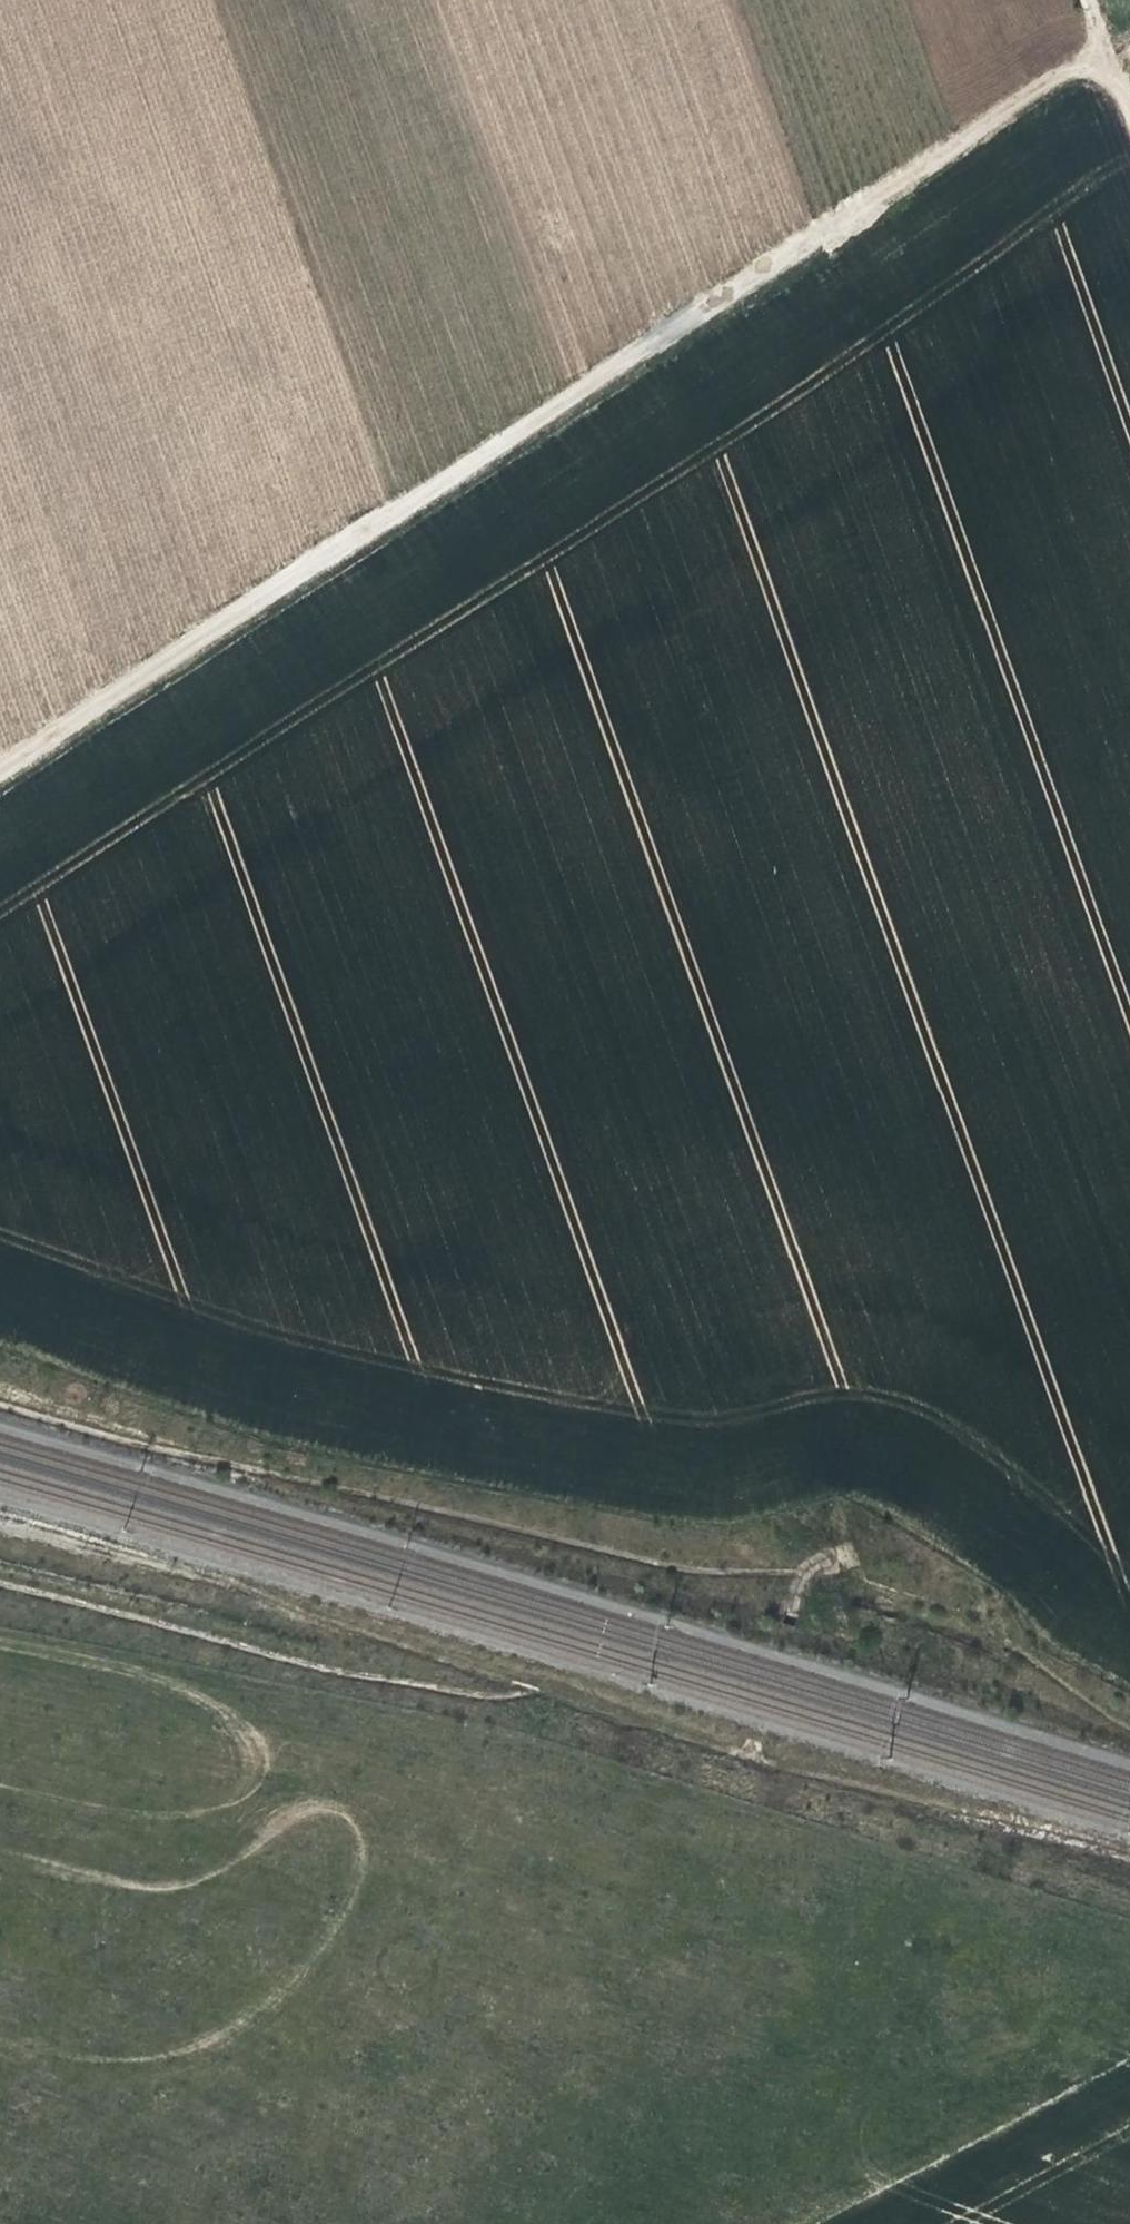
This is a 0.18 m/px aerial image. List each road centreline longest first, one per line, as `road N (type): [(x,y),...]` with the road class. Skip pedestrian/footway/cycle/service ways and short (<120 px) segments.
road 1 (track): [(1129,41),(1104,72),(1031,90),(0,772)]
road 2 (track): [(1129,142),(1080,0)]

